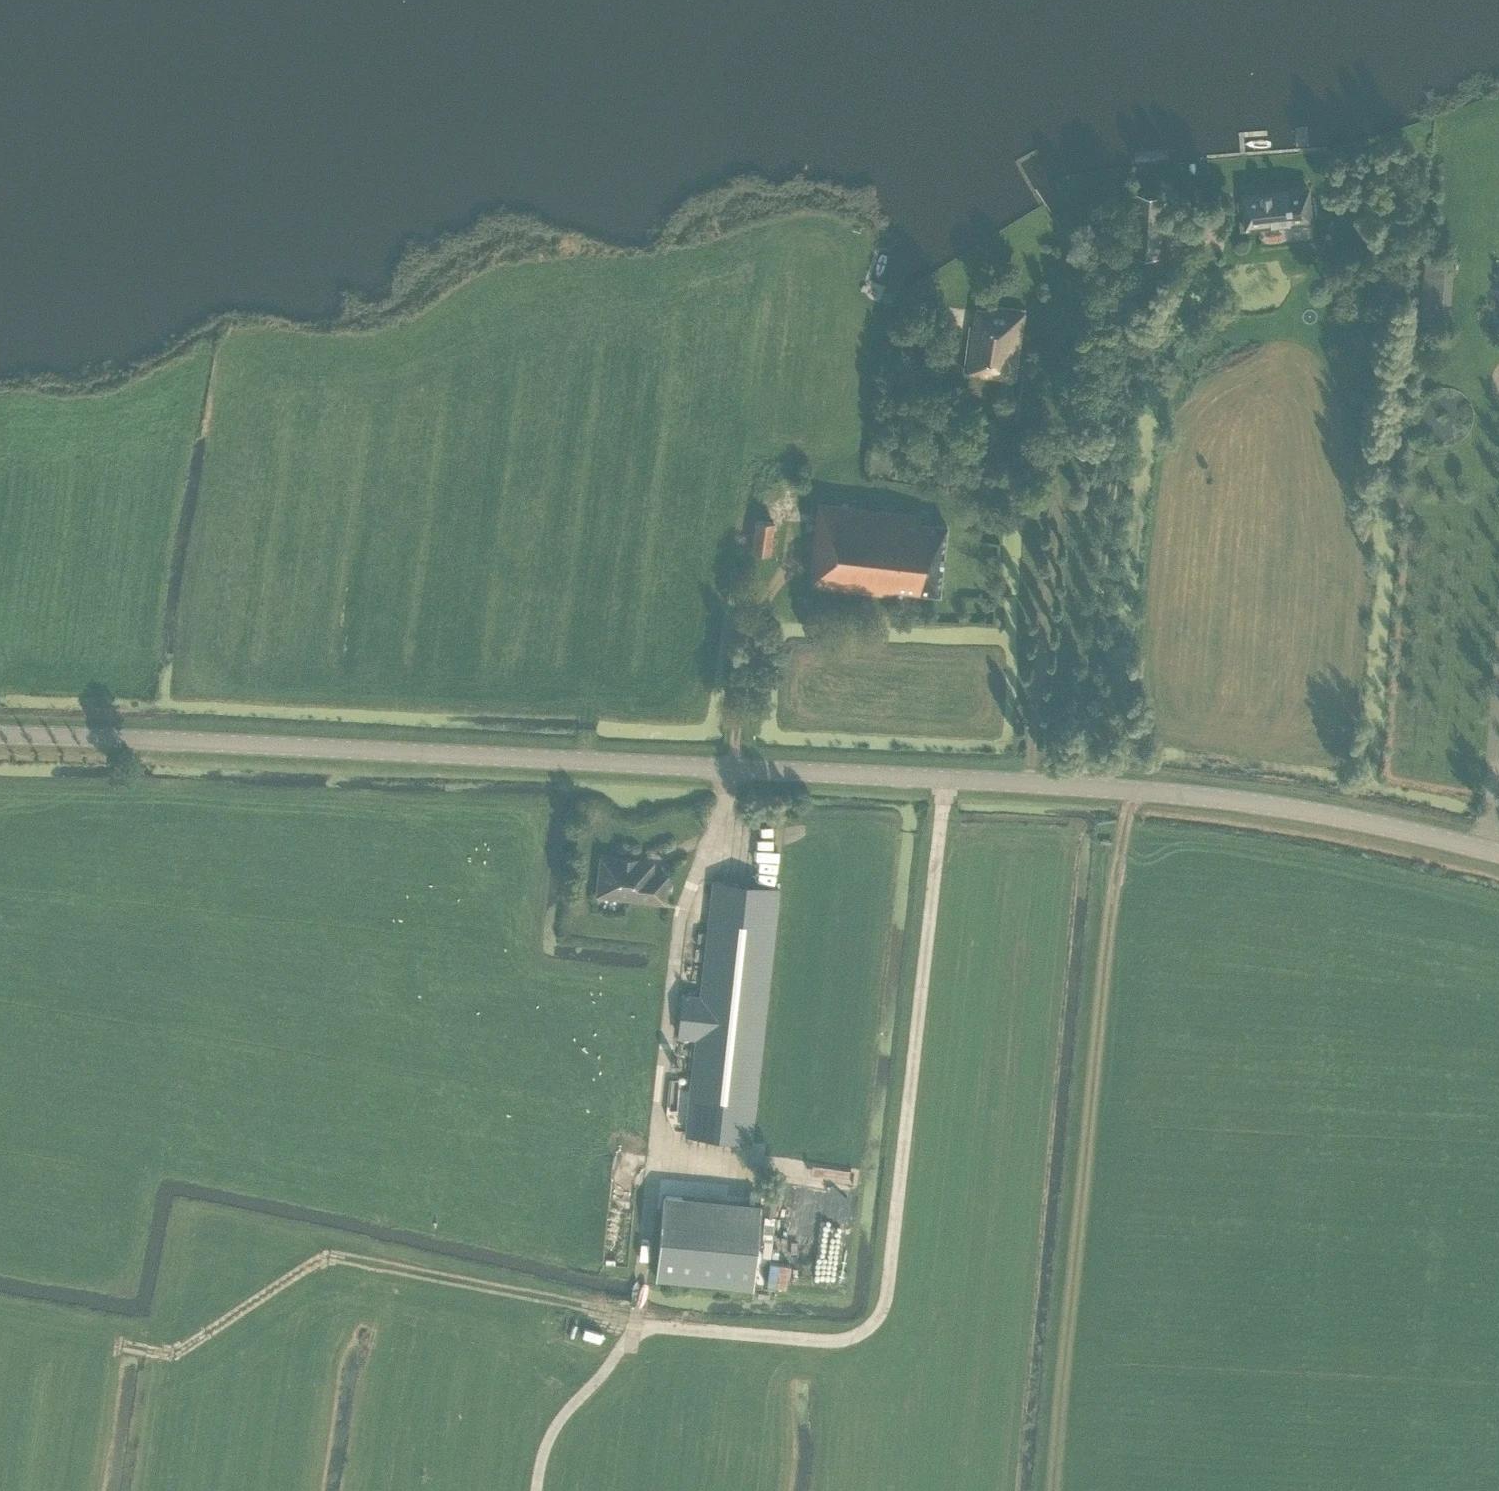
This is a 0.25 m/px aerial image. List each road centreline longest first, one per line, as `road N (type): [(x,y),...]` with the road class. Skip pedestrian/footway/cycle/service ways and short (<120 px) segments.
road 1 (tertiary): [(0,733),(1095,783),(1256,800),(1498,853)]

